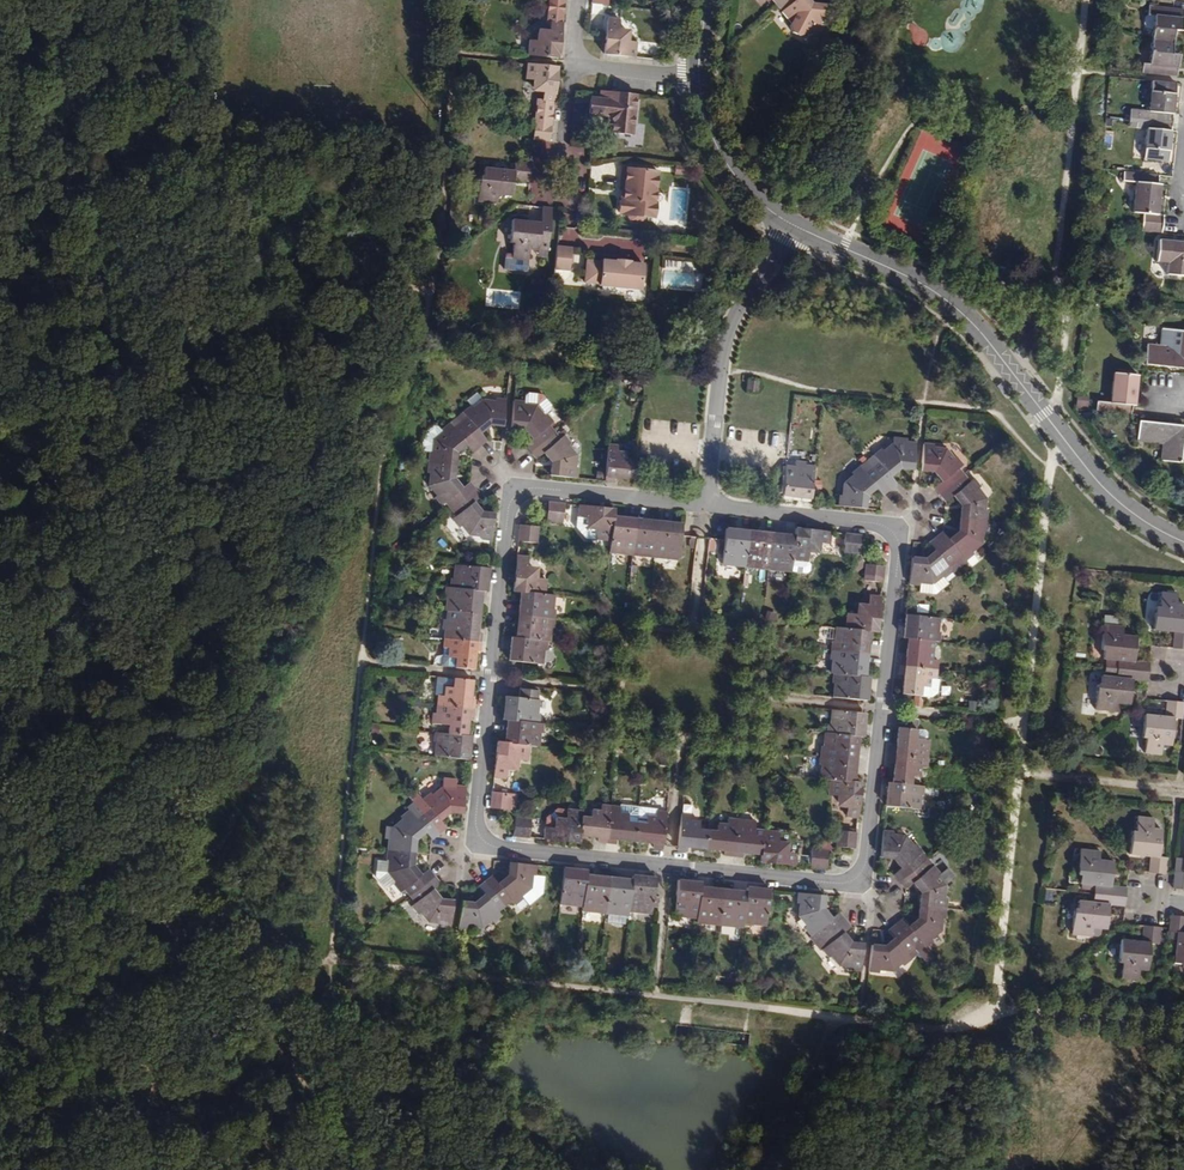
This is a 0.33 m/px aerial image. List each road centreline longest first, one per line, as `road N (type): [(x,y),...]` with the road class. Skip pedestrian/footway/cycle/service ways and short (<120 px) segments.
road 1 (residential): [(707,507),(900,528),(861,880),(469,837),(508,485)]
road 2 (track): [(983,1023),(825,1018),(339,962),(330,952),(153,909),(0,757)]
road 3 (track): [(366,1169),(153,909),(172,750),(155,687),(0,599)]
road 4 (tertiary): [(1183,541),(1157,532),(1106,493),(960,311),(918,281),(793,225)]
road 5 (track): [(0,189),(174,193),(441,300)]
road 6 (residential): [(793,225),(736,309),(722,352),(707,507)]
road 7 (residential): [(508,485),(707,507)]
road 8 (tertiary): [(793,225),(727,173),(694,75)]
road 9 (residential): [(566,146),(541,160),(542,196),(578,197),(583,162)]

